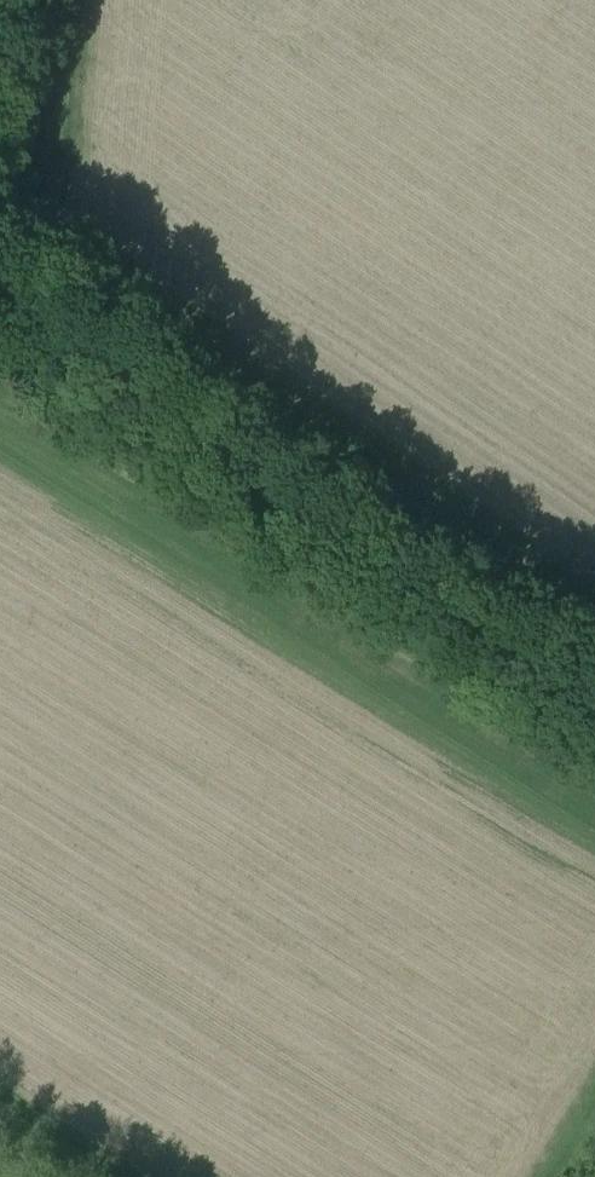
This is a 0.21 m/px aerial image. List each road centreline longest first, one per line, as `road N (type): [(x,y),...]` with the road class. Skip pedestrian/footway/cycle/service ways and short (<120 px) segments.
road 1 (unclassified): [(594,687),(0,302)]

